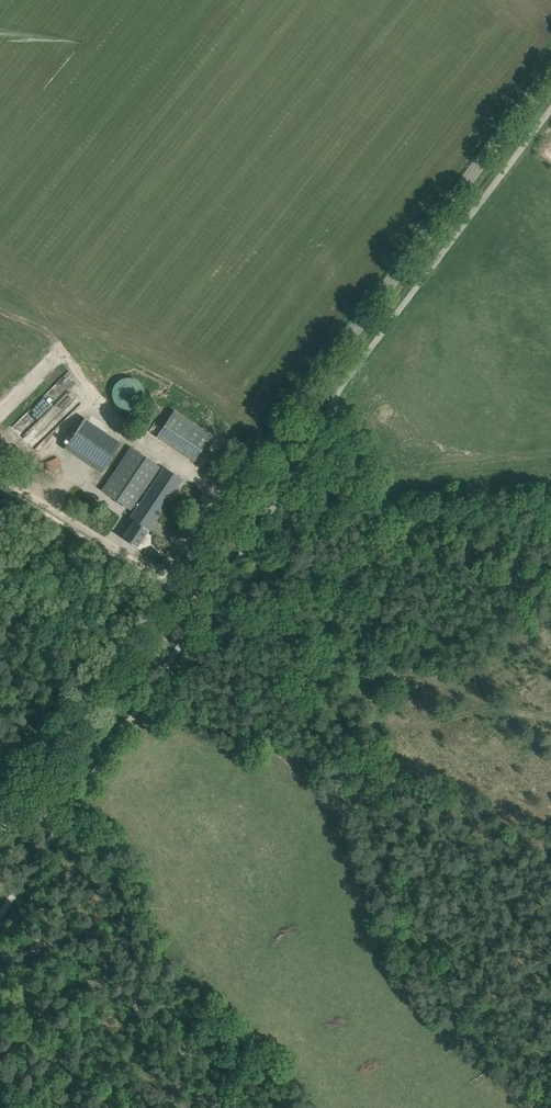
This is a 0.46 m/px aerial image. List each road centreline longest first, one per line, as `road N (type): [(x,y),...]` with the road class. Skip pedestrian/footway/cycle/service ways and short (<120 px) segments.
road 1 (secondary): [(0,829),(198,544),(550,75)]
road 2 (track): [(550,718),(214,606)]
road 3 (track): [(0,485),(147,565)]

